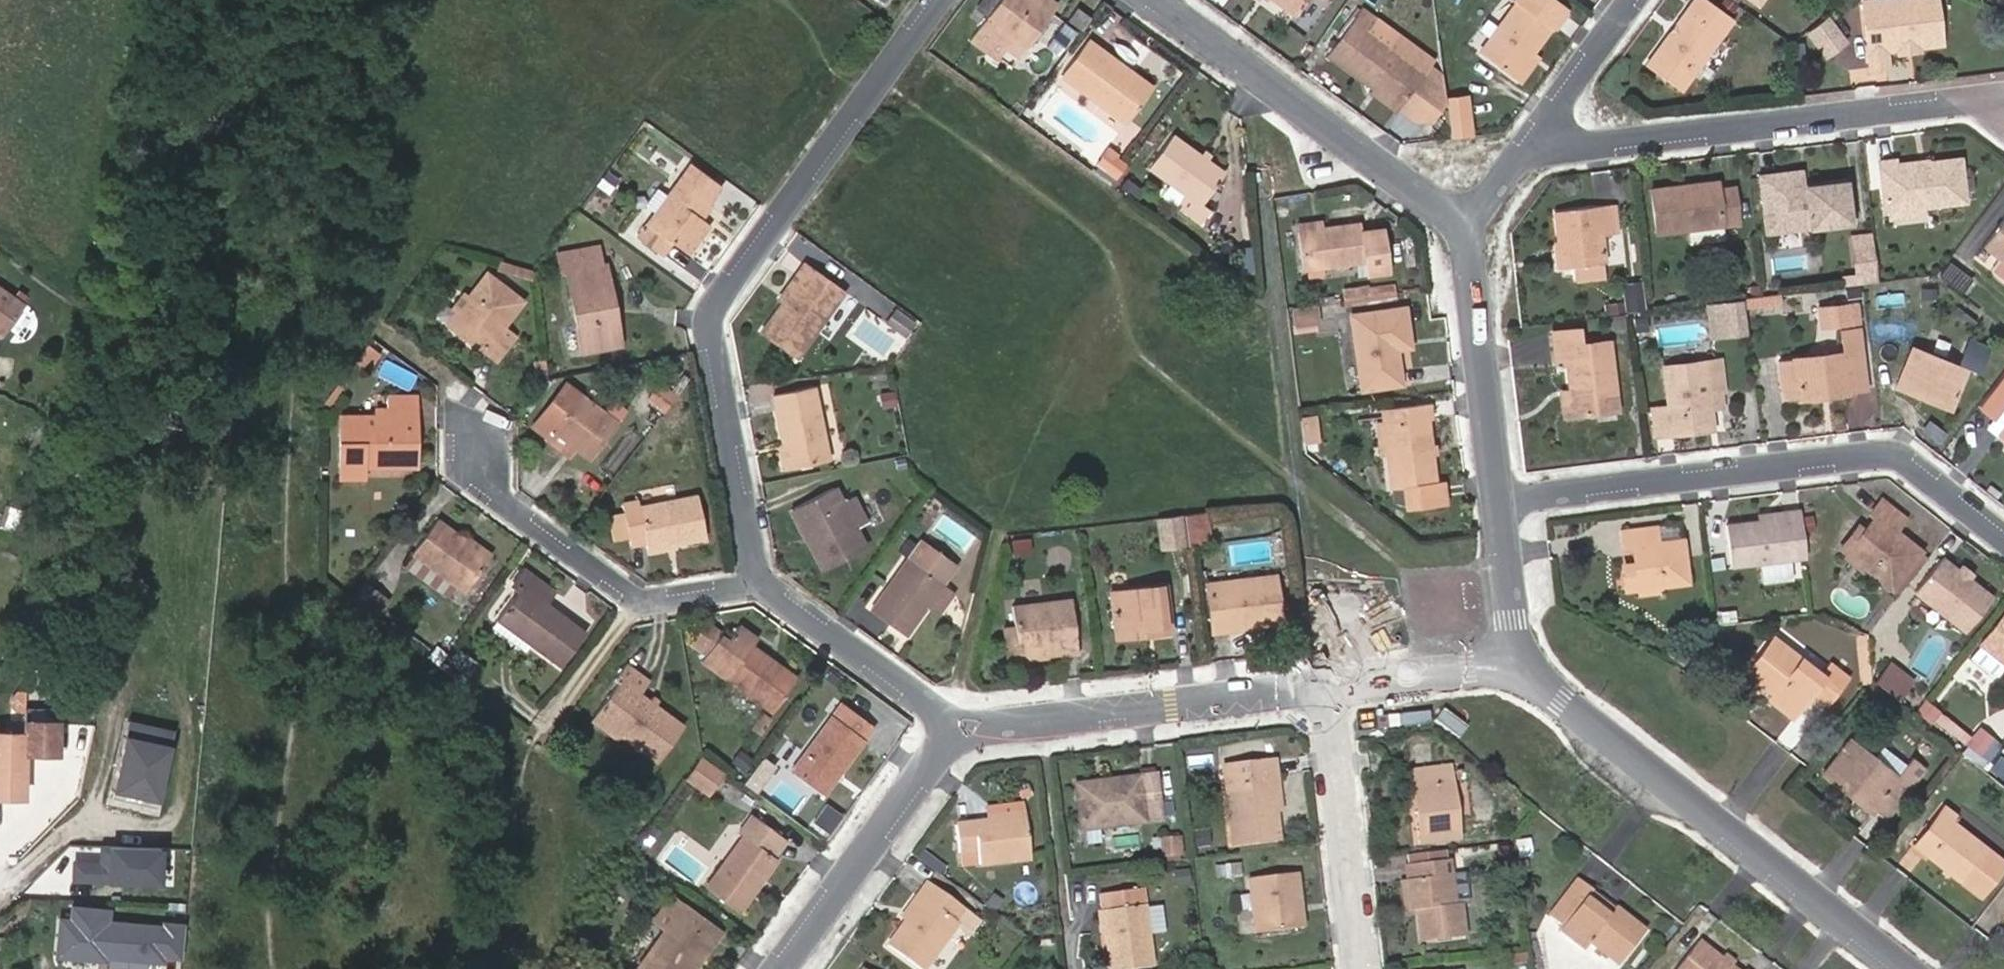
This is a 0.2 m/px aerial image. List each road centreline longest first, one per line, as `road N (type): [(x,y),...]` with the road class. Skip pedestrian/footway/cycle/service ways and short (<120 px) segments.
road 1 (residential): [(767,584),(716,319),(939,0)]
road 2 (residential): [(1506,497),(1903,451),(2003,536)]
road 3 (residential): [(1512,672),(1562,700),(1908,968)]
road 4 (residential): [(1988,97),(1541,144)]
road 5 (residential): [(1159,0),(1479,233)]
road 6 (residential): [(1329,687),(957,734)]
road 7 (residential): [(767,584),(644,601),(498,488),(491,438)]
road 8 (residential): [(957,734),(781,968)]
road 9 (residential): [(1359,968),(1329,687)]
road 10 (residential): [(1479,233),(1506,497)]
road 11 (residential): [(957,734),(767,584)]
road 12 (residential): [(1512,672),(1329,687)]
road 13 (residential): [(1506,497),(1512,672)]
road 14 (residential): [(1541,144),(1638,0)]

